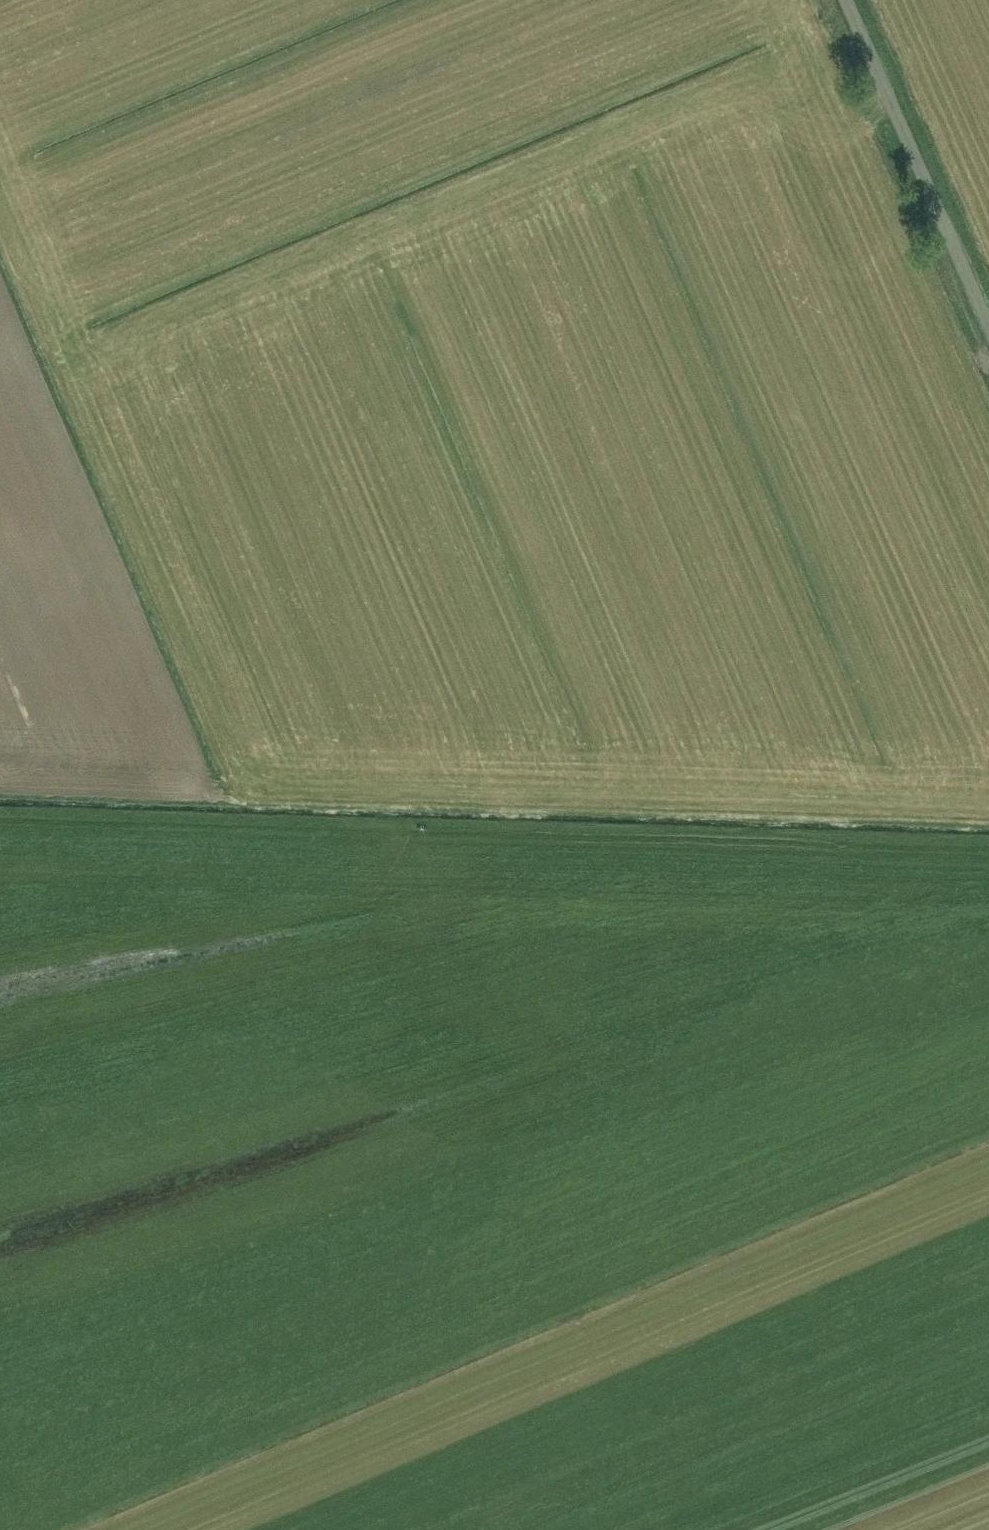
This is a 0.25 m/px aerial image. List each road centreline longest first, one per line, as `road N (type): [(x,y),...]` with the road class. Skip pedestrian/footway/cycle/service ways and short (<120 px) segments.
road 1 (unclassified): [(988,301),(854,0)]

